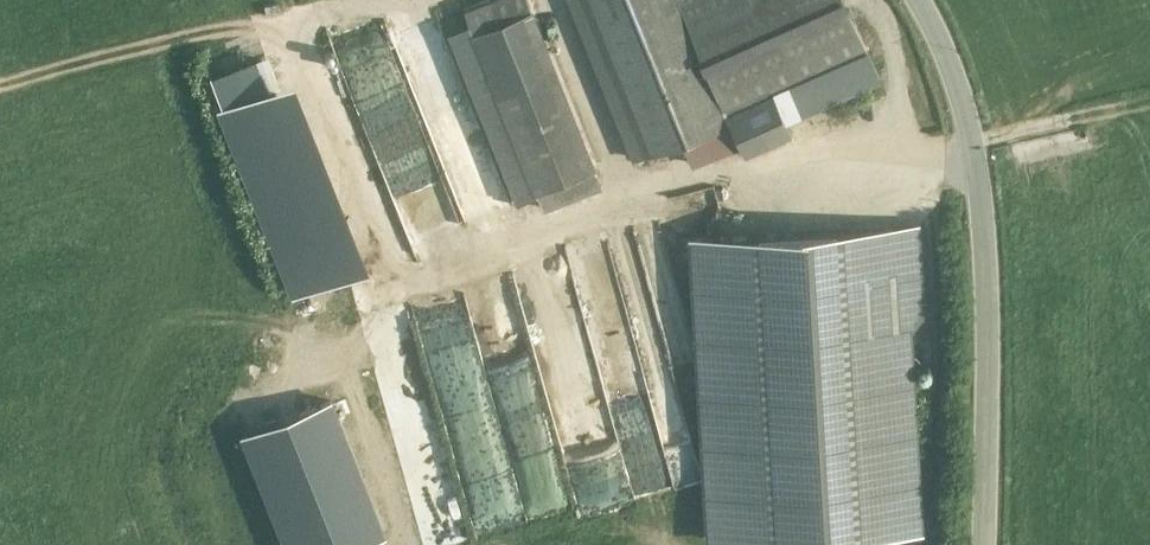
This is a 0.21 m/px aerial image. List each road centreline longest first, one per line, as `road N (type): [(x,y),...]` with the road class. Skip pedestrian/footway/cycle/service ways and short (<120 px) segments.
road 1 (unclassified): [(991,544),(990,221),(975,134),(920,0)]

